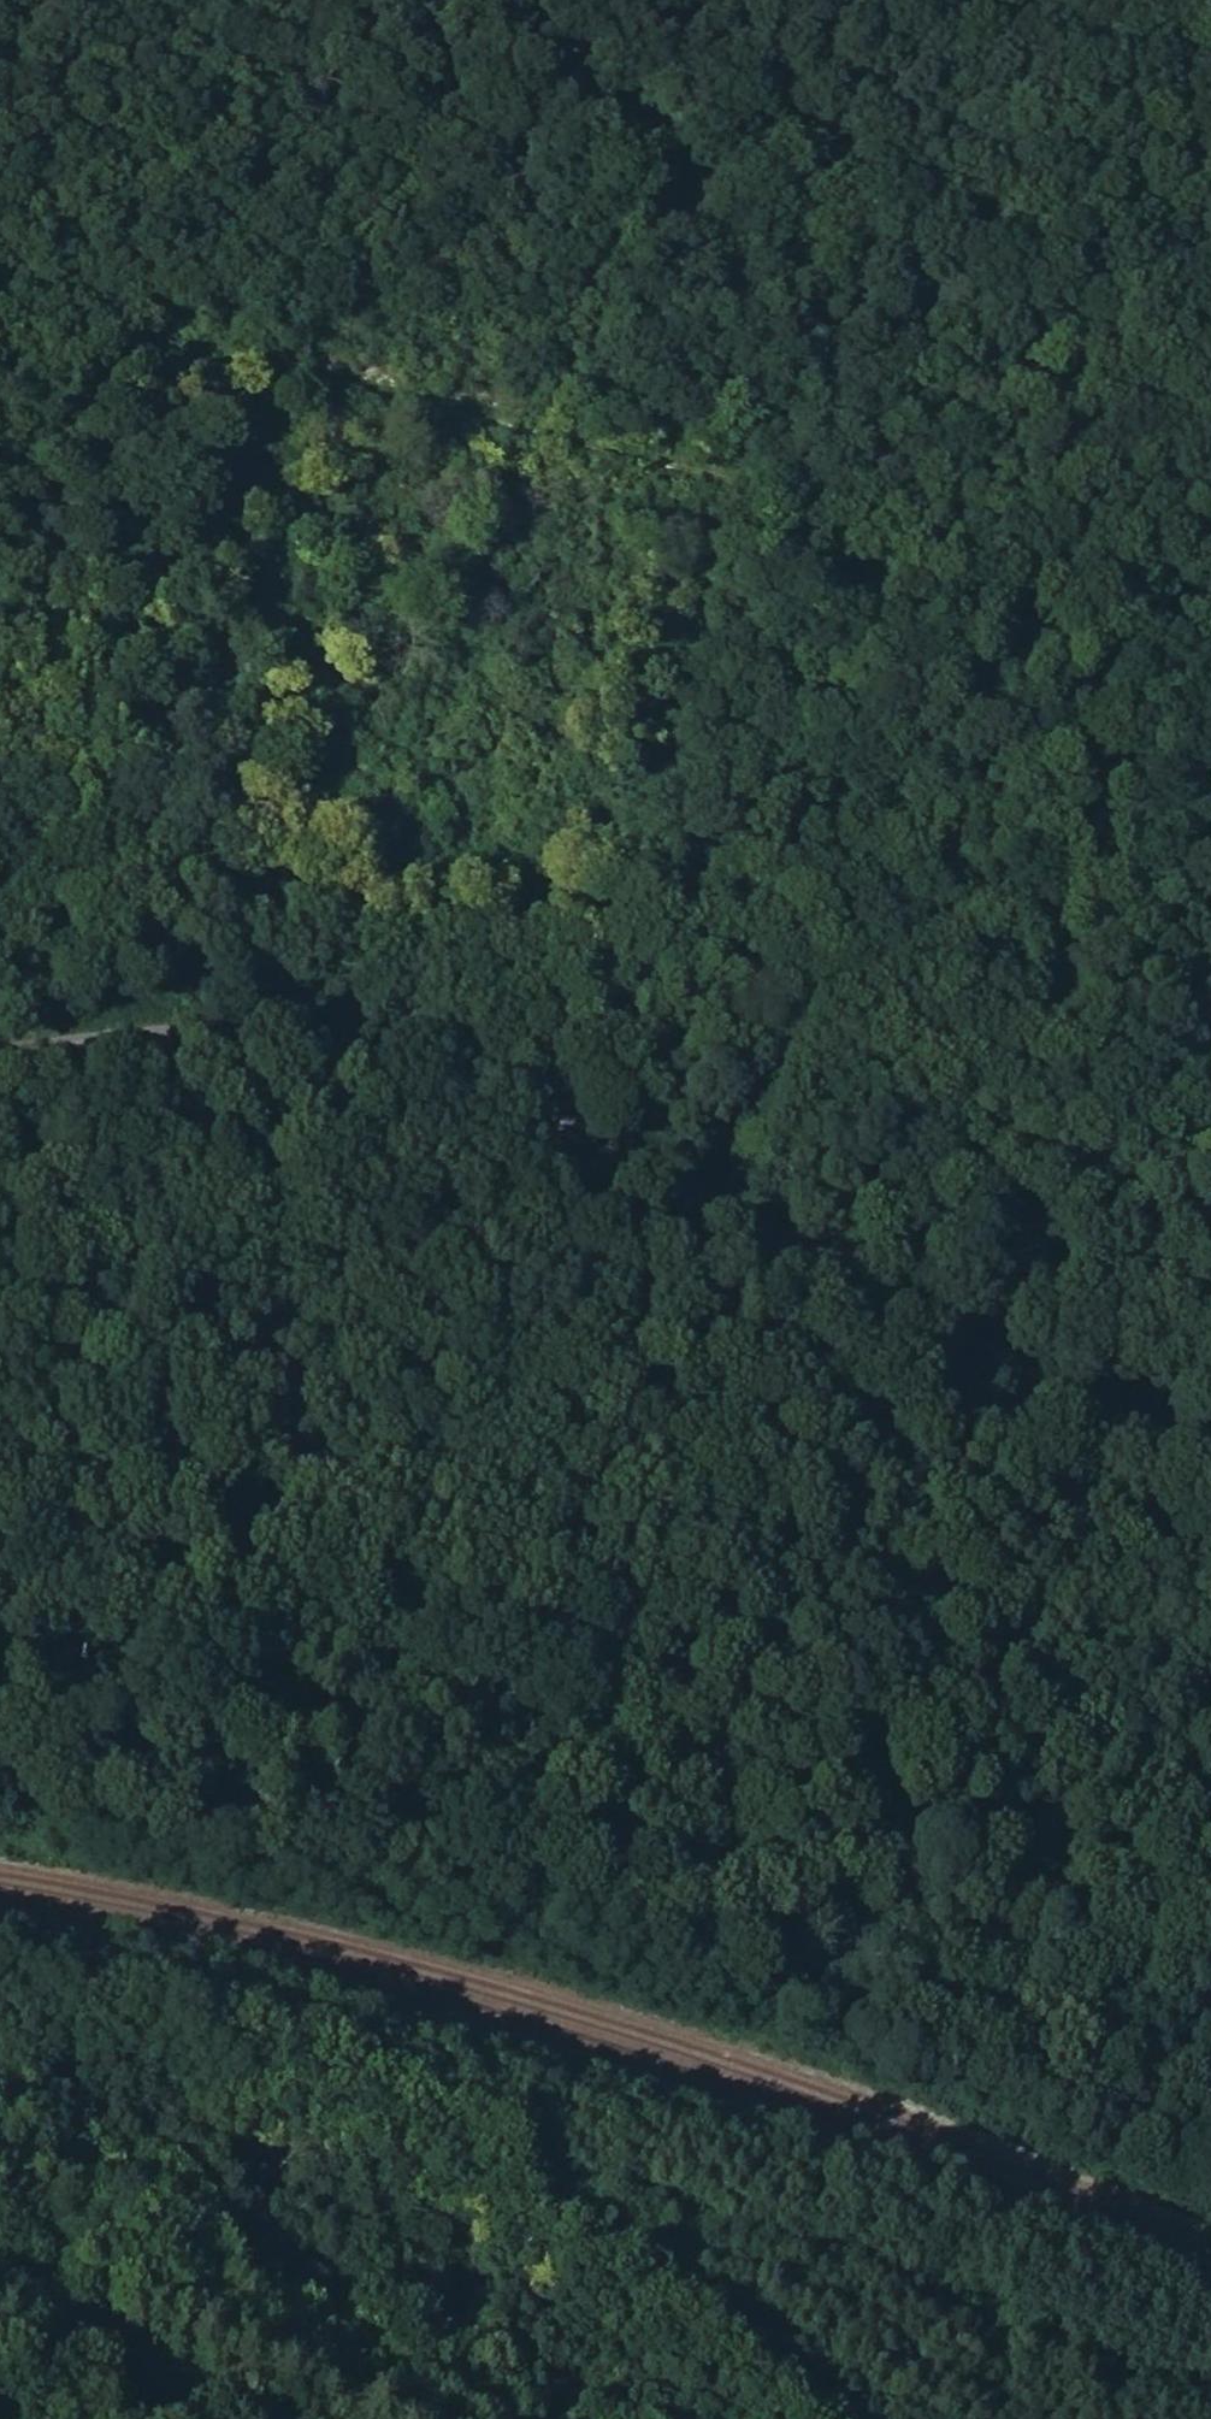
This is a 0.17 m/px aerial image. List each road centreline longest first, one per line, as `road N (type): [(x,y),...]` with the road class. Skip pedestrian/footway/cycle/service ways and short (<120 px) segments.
road 1 (unclassified): [(0,1049),(173,1034),(294,1036),(375,1050),(451,1075),(741,1216),(1210,1468)]
road 2 (track): [(0,325),(170,349),(837,505),(1210,621)]
road 3 (track): [(289,2418),(73,2342),(0,2332)]

